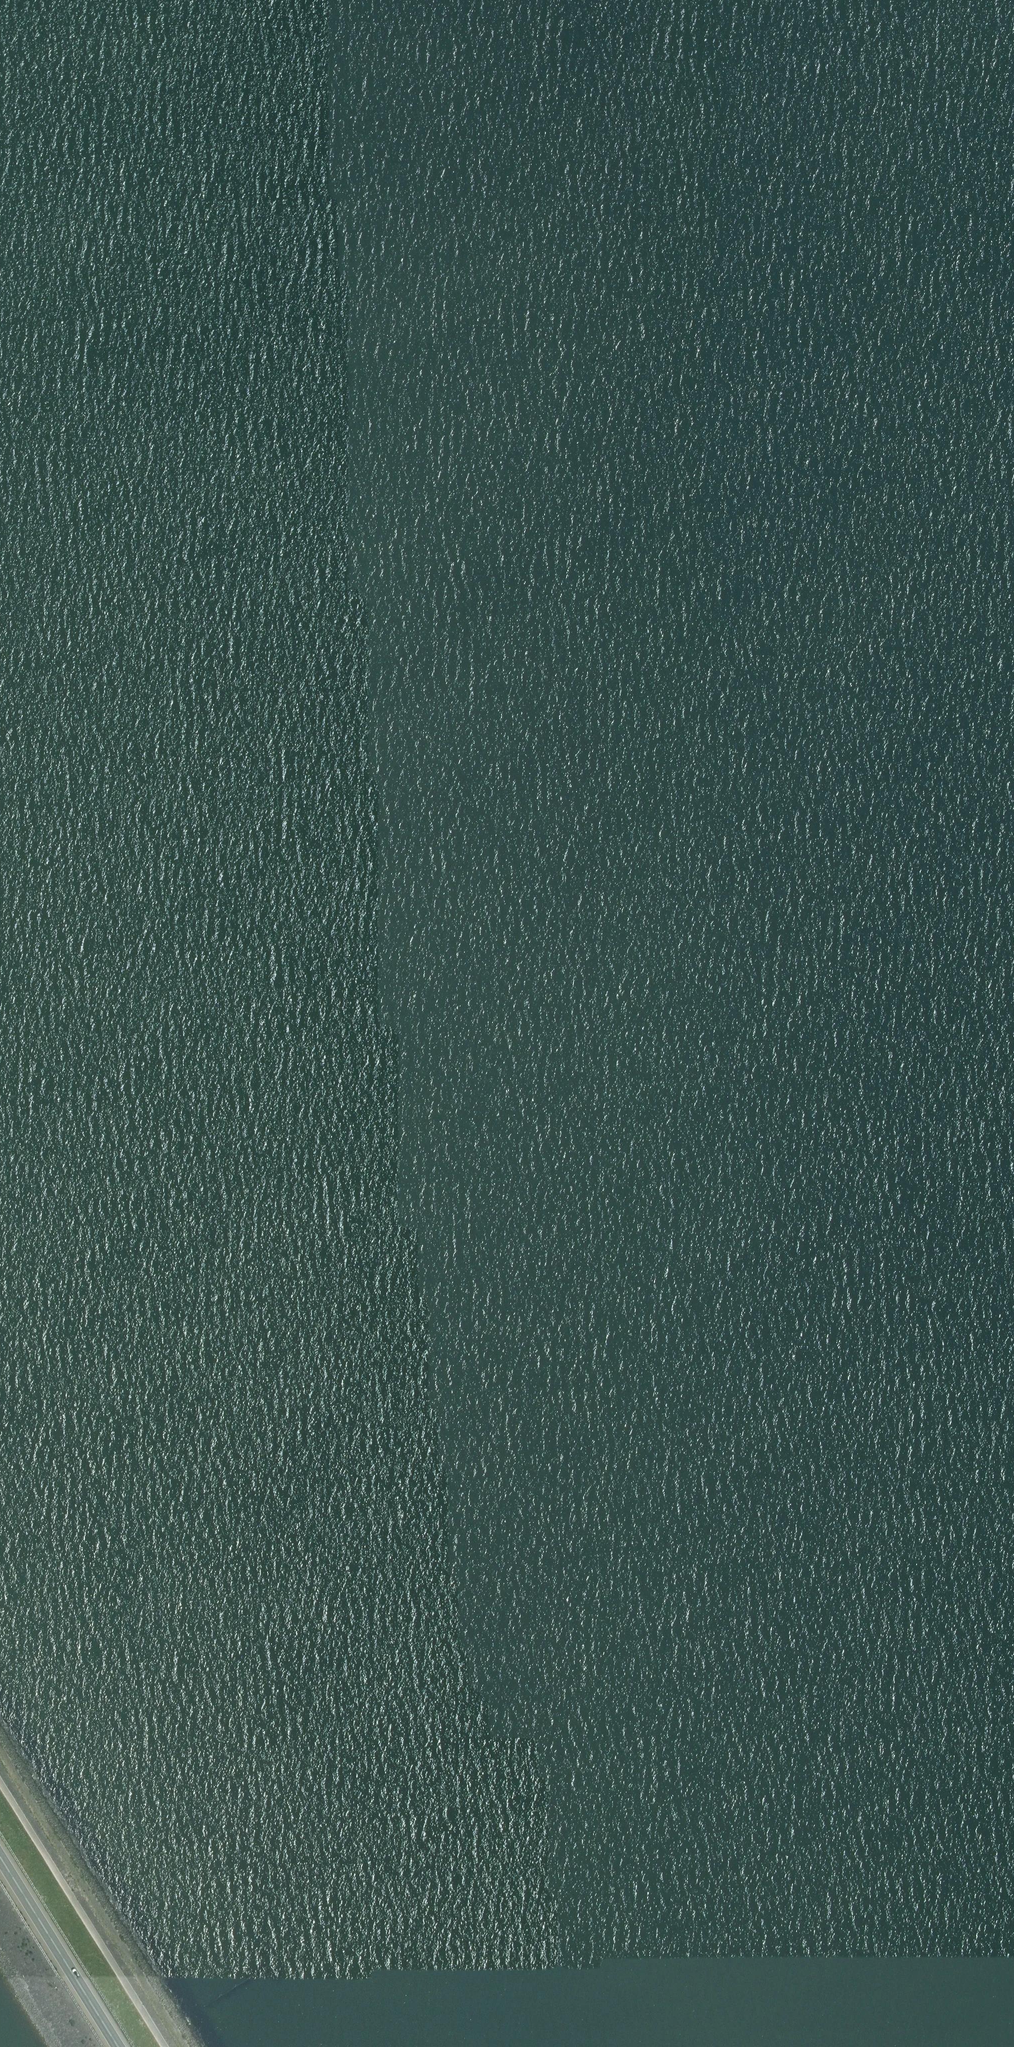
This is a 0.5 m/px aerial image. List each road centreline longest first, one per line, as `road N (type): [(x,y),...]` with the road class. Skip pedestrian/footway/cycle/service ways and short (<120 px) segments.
road 1 (trunk): [(118,2046),(0,1858)]

